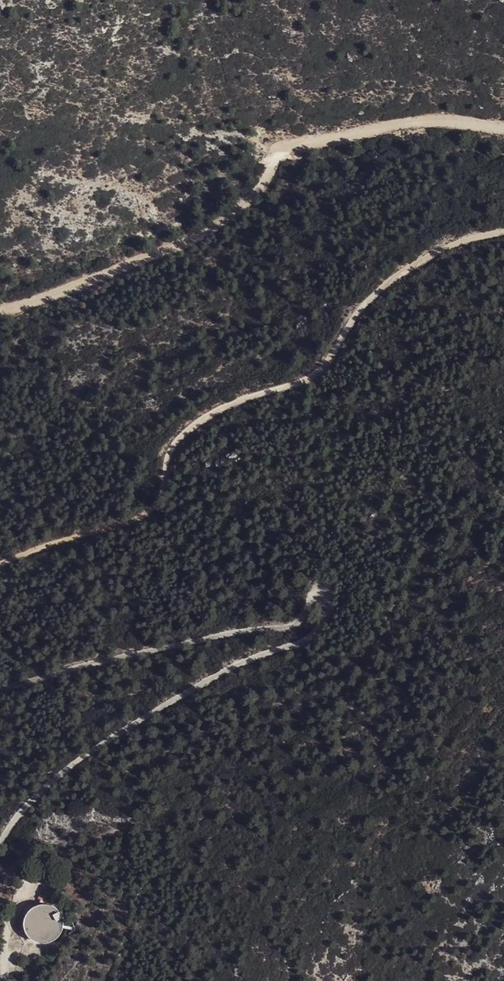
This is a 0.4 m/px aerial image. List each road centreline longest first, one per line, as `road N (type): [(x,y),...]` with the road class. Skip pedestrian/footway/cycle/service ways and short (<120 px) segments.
road 1 (track): [(0,848),(61,775),(188,694),(301,644),(328,605),(315,596),(300,622),(285,629),(0,690)]
road 2 (track): [(503,232),(445,249),(380,291),(313,380),(222,411),(178,440),(163,494),(145,517),(0,566)]
road 3 (track): [(0,309),(206,231),(261,186),(286,144),(436,115),(503,126)]

